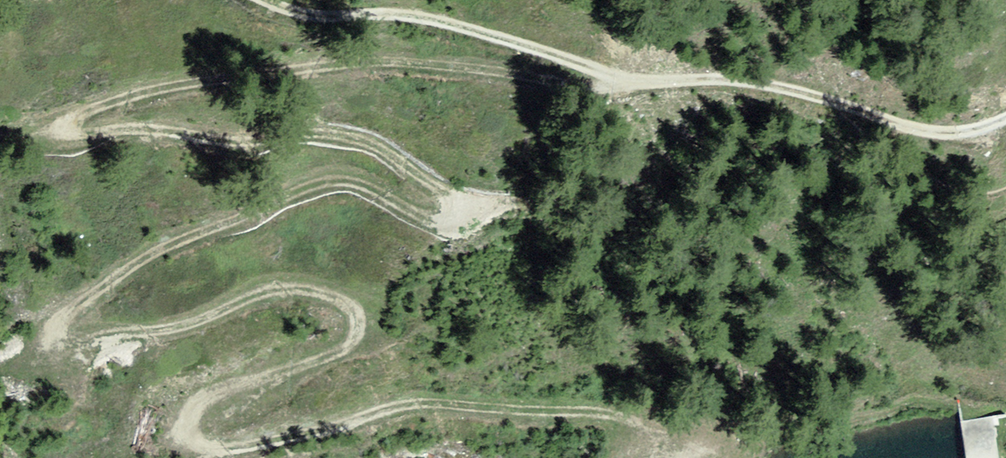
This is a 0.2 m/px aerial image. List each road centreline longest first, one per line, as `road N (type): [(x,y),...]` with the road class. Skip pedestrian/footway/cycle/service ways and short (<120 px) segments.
road 1 (track): [(637,83),(599,87),(397,67),(248,76),(157,92),(73,120),(71,132),(81,135),(342,136),(392,154),(459,213),(435,221),(364,186),(329,183),(162,249),(75,310),(71,322),(89,333),(159,330),(279,291),(349,306),(358,326),(349,346),(198,403),(192,437),(213,451),(423,404),(574,413),(694,437)]
road 2 (track): [(850,106),(744,80),(637,83),(442,21),(314,18),(262,0)]
road 3 (track): [(1005,119),(950,135),(850,106)]

